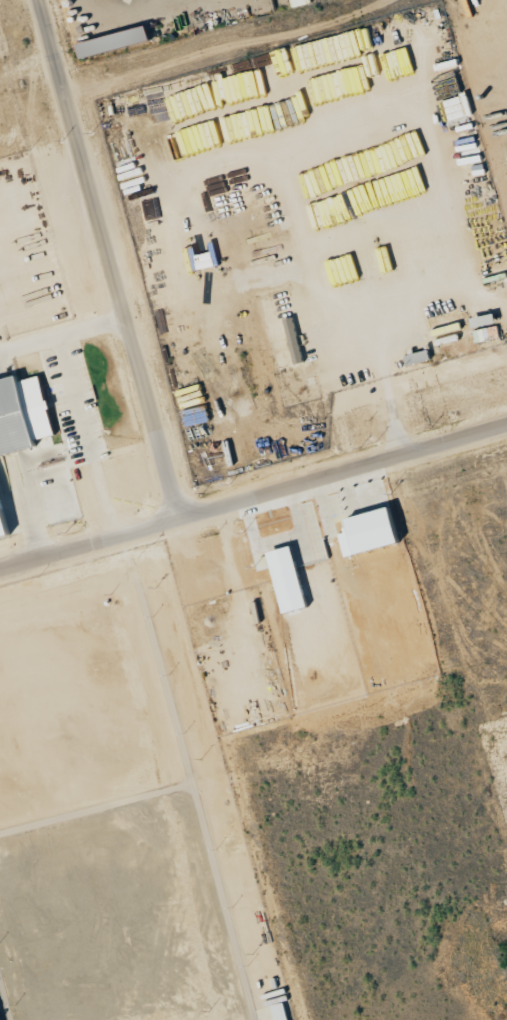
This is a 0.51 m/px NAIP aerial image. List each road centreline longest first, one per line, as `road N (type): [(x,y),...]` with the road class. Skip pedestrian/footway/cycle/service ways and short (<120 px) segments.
road 1 (residential): [(40,0),(180,518)]
road 2 (residential): [(0,569),(506,425)]

